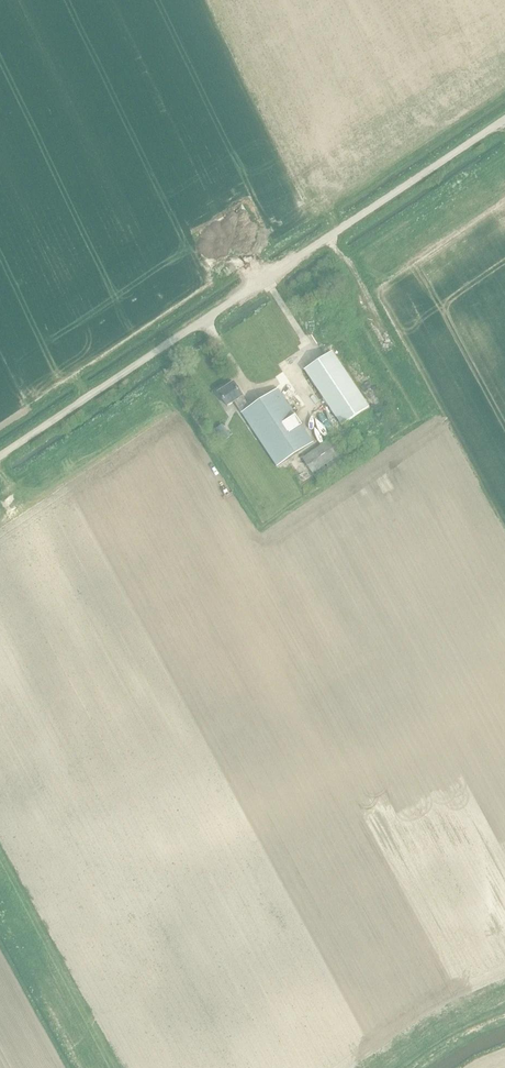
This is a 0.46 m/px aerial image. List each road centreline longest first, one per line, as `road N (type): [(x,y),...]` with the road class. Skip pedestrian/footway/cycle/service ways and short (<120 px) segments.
road 1 (unclassified): [(0,451),(504,116)]

